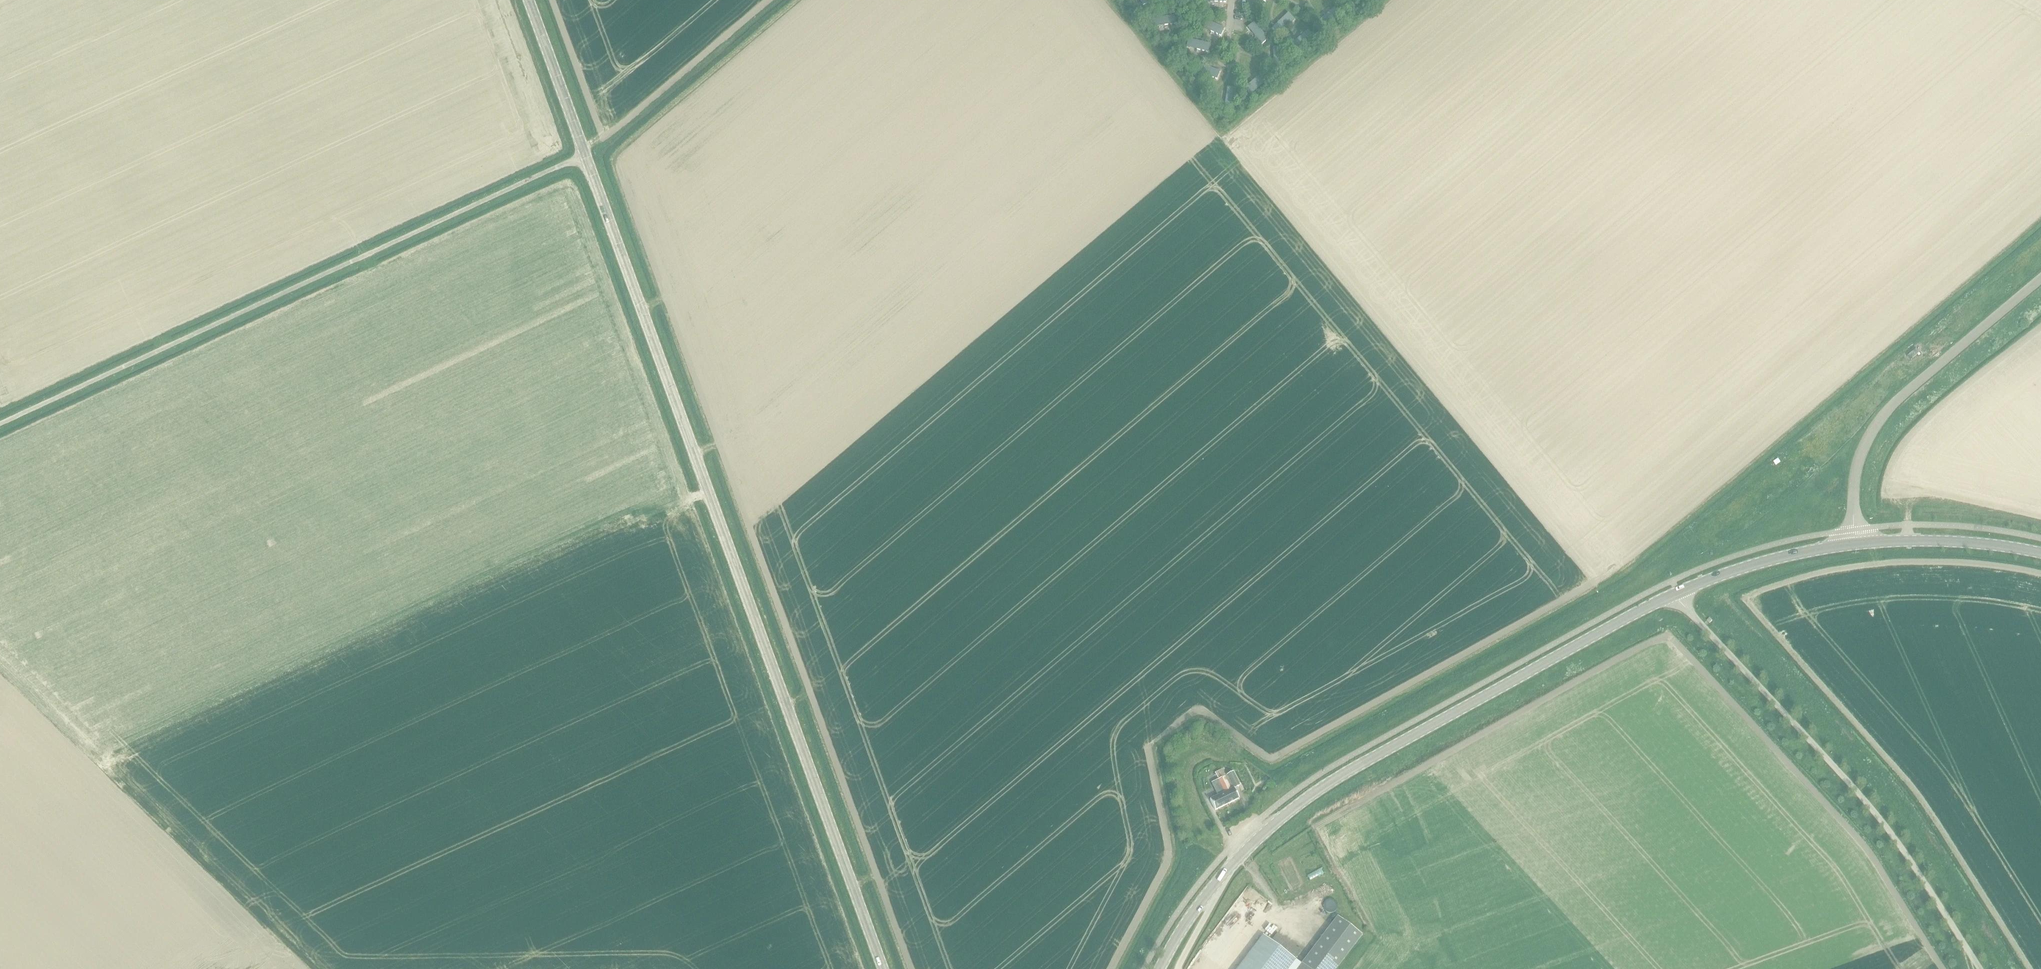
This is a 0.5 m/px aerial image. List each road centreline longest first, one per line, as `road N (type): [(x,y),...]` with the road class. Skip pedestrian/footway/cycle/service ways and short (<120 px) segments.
road 1 (unclassified): [(881,968),(585,156)]
road 2 (tertiary): [(1159,968),(1200,901),(1297,804),(1677,593)]
road 3 (unclassified): [(0,425),(585,156)]
road 4 (unclassified): [(1985,968),(1906,842),(1677,593)]
road 5 (unclassified): [(1854,543),(1854,471),(1883,413),(2040,275)]
road 6 (tertiary): [(1854,543),(1958,541),(2040,553)]
road 7 (tertiary): [(1677,593),(1775,558),(1854,543)]
road 8 (unclassified): [(585,156),(530,0)]

